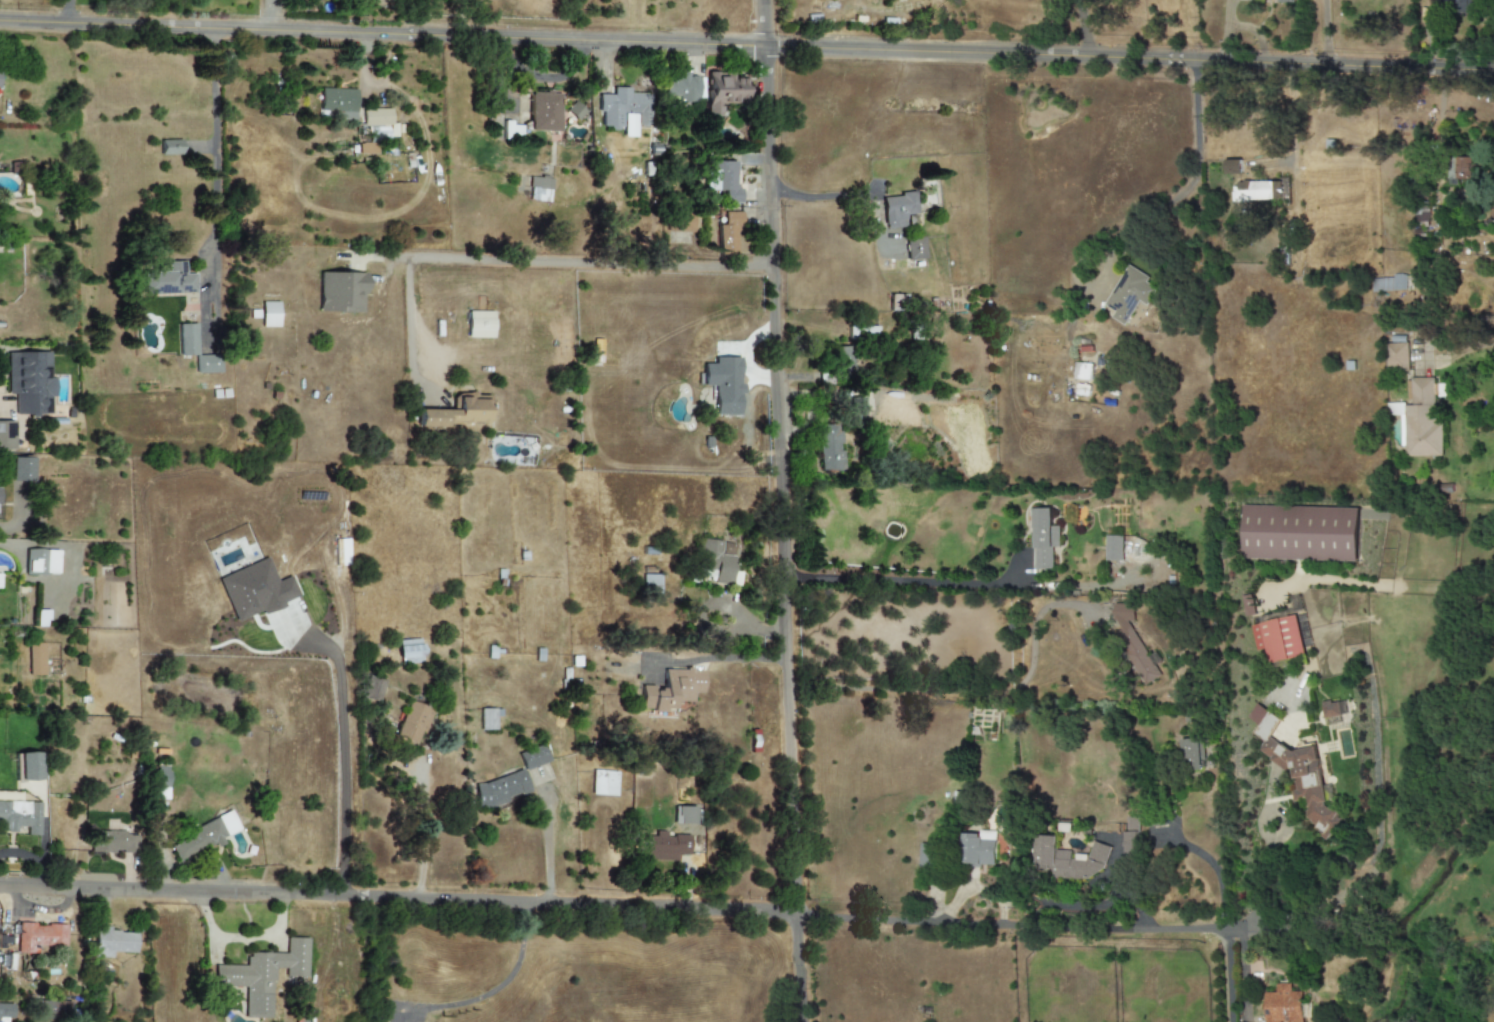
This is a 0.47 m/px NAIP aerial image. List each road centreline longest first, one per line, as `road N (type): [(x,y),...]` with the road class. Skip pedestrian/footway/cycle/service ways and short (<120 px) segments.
road 1 (residential): [(0,21),(1493,71)]
road 2 (residential): [(0,885),(1289,928)]
road 3 (residential): [(798,1021),(762,0)]
road 4 (track): [(1289,928),(1493,935)]

